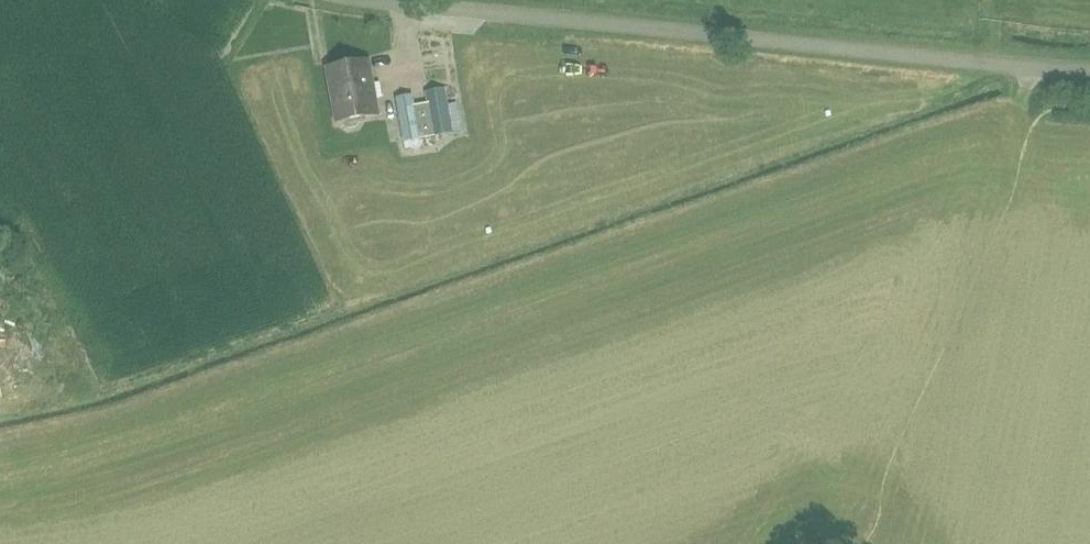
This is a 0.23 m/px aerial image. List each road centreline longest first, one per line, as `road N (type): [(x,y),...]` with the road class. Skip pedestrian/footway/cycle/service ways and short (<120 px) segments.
road 1 (unclassified): [(1089,71),(391,0)]

